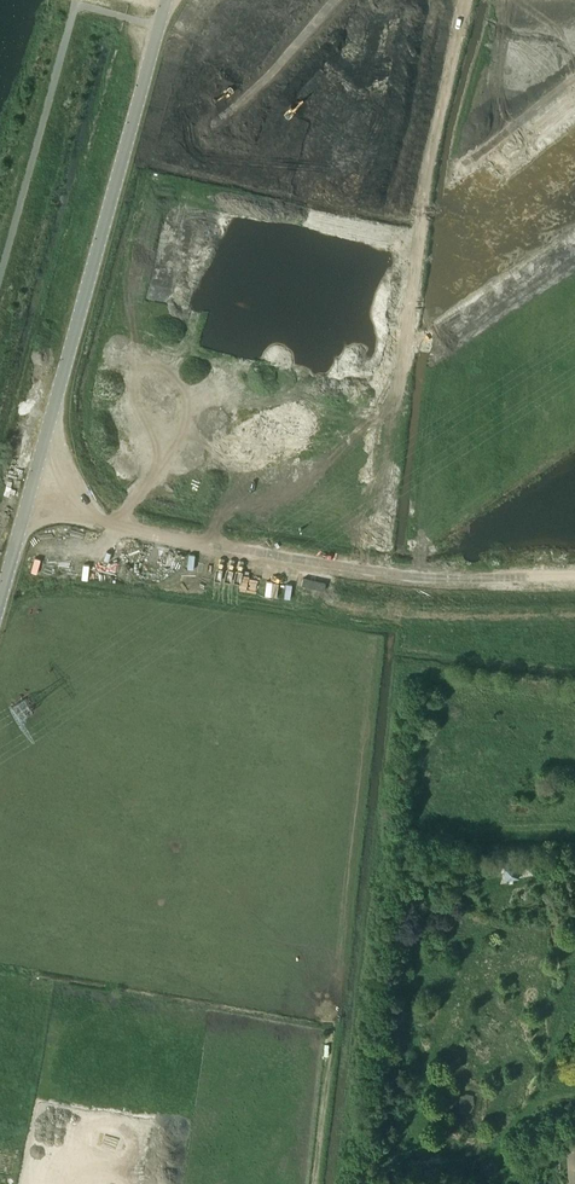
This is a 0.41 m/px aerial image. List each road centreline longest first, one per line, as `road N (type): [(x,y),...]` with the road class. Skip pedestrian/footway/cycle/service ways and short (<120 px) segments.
road 1 (unclassified): [(0,600),(166,0)]
road 2 (track): [(574,578),(426,580),(120,528),(84,502),(61,468),(52,417)]
road 3 (track): [(324,1183),(361,953),(394,638)]

